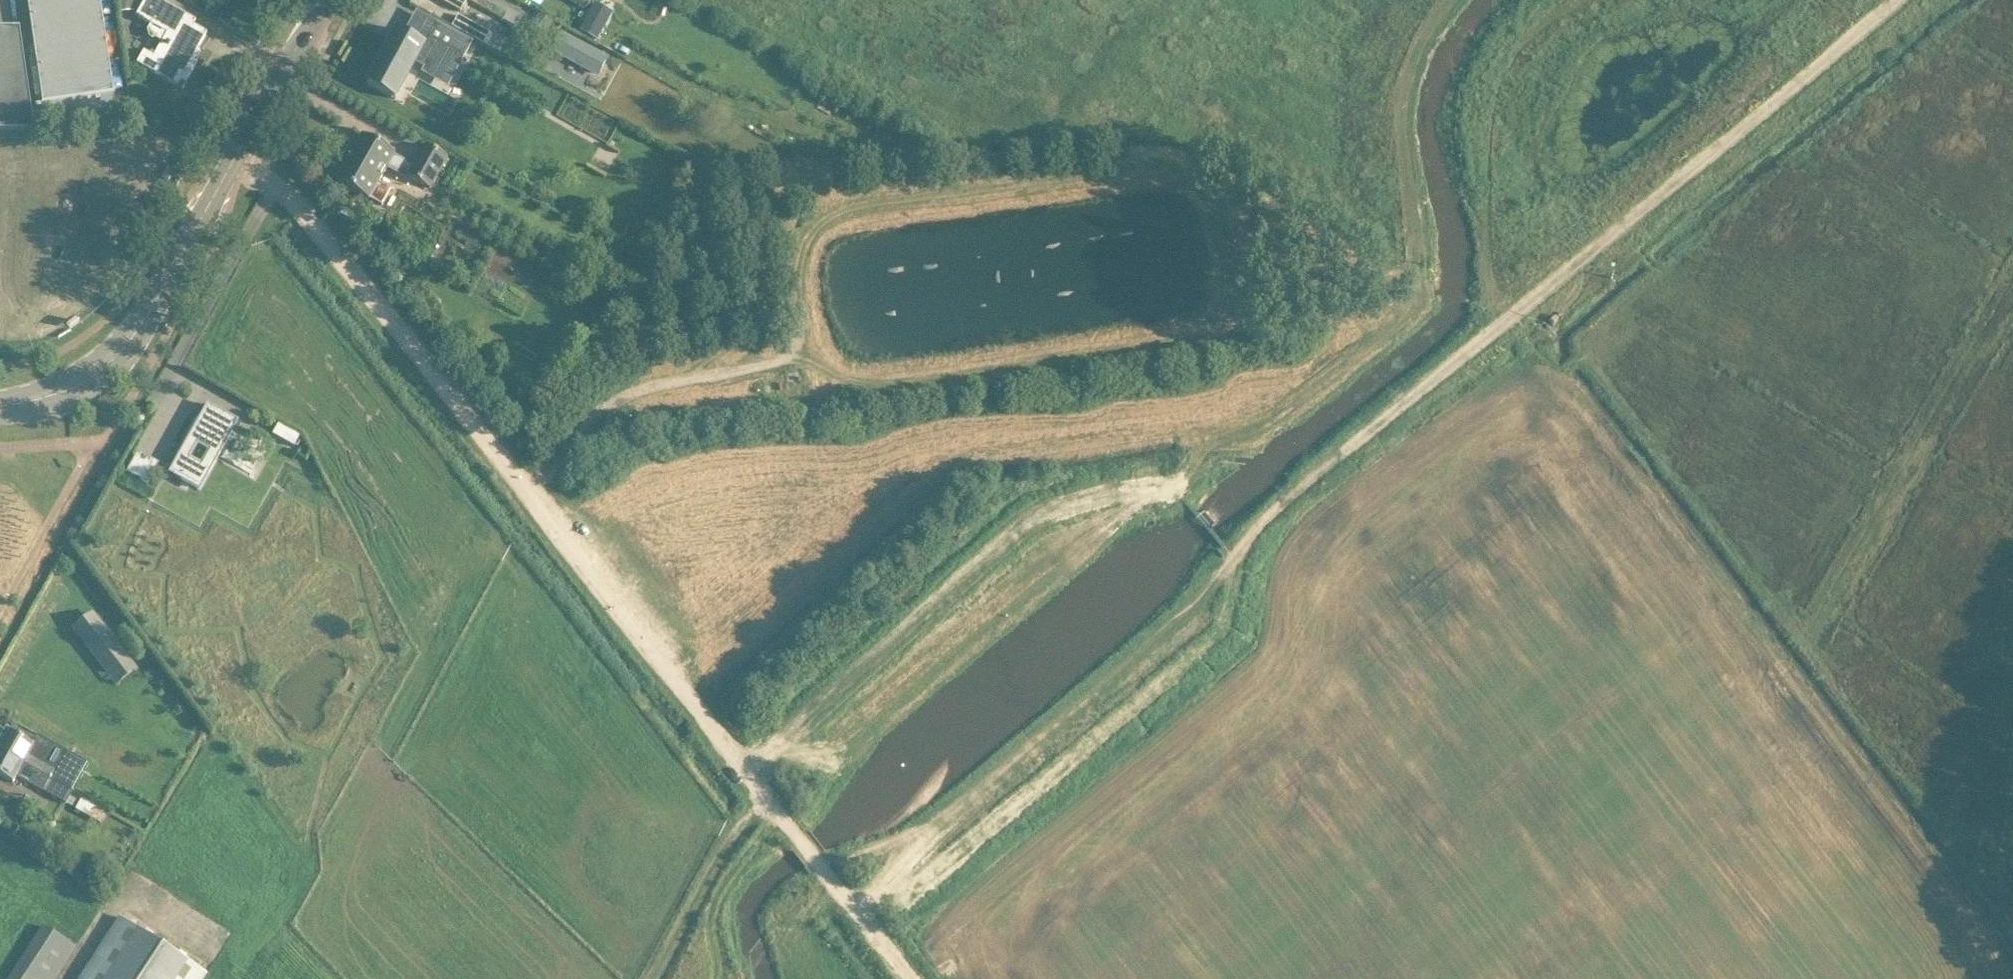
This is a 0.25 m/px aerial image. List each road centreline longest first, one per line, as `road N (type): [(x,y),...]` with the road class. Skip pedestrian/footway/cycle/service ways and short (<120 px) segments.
road 1 (track): [(528,494),(616,398),(659,383),(800,359),(847,384),(922,388),(1196,342),(1236,305),(1225,218),(1195,180),(1157,169),(855,205),(808,239),(799,266),(807,331)]
road 2 (track): [(830,875),(943,816),(1183,611),(1241,542),(1869,0)]
road 3 (track): [(911,978),(299,206),(237,153)]
road 4 (track): [(1417,288),(1397,324),(1250,440),(1214,438),(1182,488),(1044,512),(1027,522),(774,745),(739,761)]
road 5 (tertiary): [(0,407),(100,374),(141,330),(324,0)]
road 6 (track): [(1236,305),(1417,288),(1403,110),(1415,63),(1452,0)]

